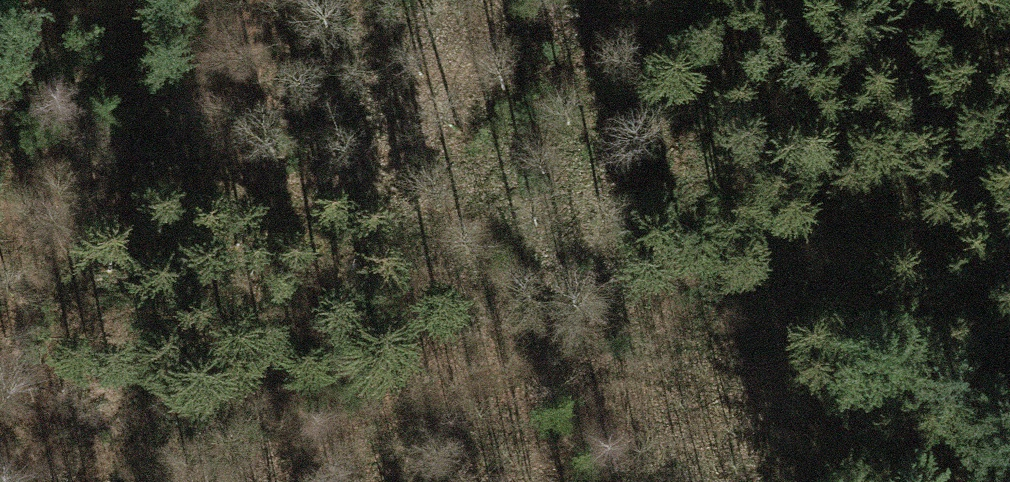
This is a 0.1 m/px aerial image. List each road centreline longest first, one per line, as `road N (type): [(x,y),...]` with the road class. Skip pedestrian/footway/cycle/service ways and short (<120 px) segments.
road 1 (track): [(468,0),(421,213),(377,481)]
road 2 (track): [(421,213),(272,222),(208,216),(0,165)]
road 3 (track): [(601,0),(717,292)]
road 4 (track): [(1009,257),(902,80),(866,0)]

